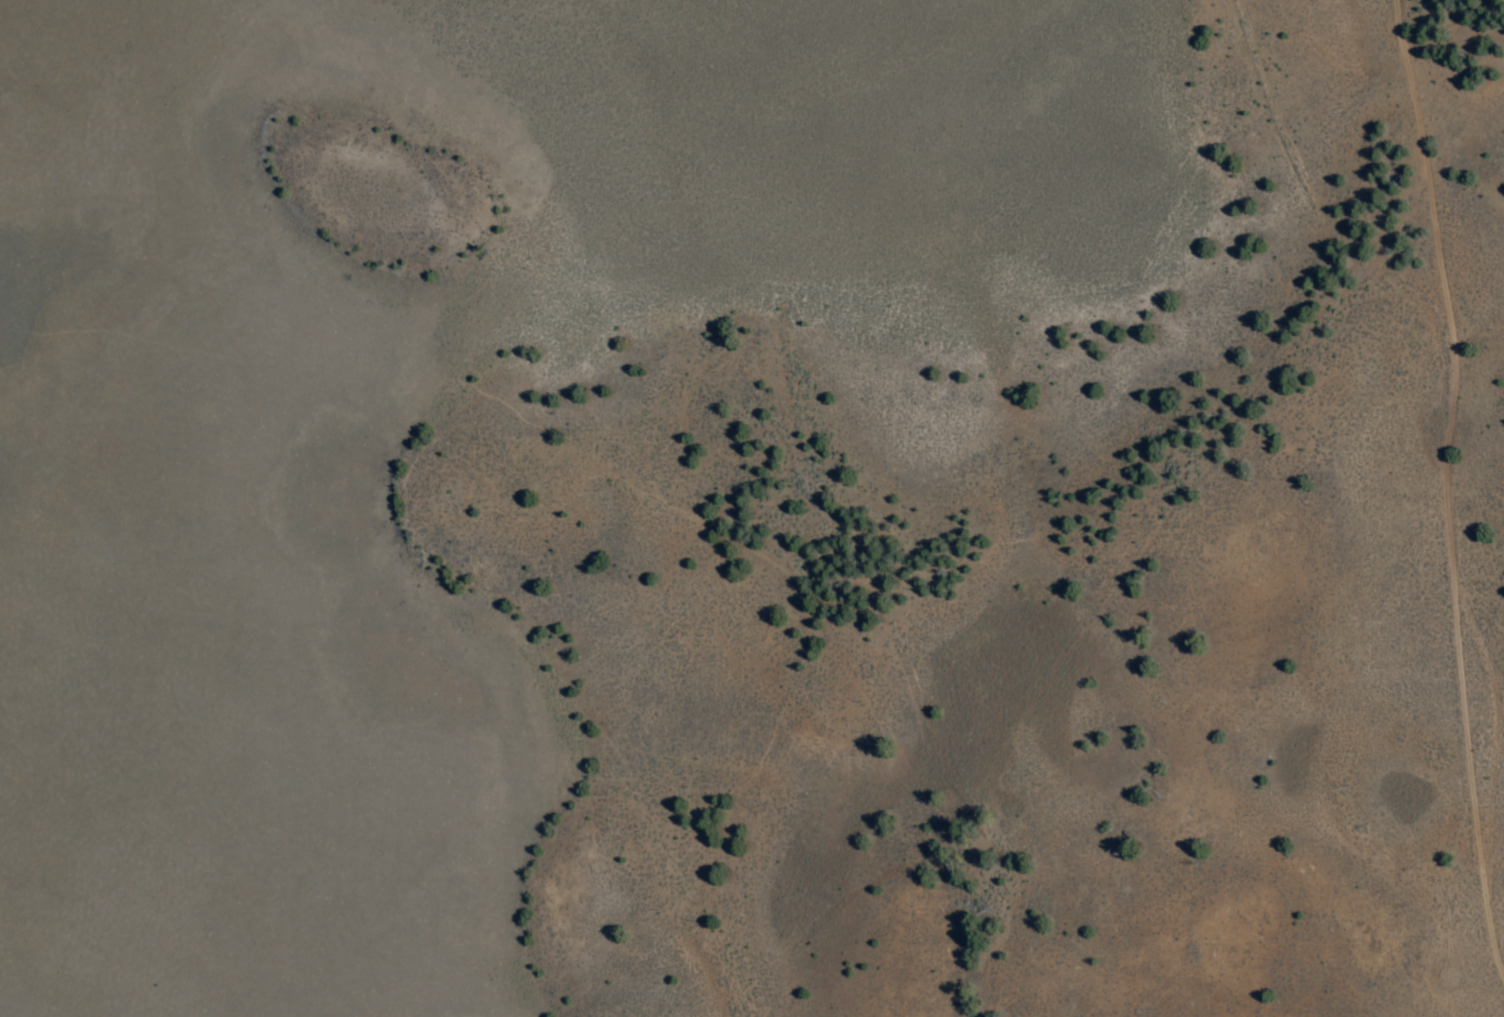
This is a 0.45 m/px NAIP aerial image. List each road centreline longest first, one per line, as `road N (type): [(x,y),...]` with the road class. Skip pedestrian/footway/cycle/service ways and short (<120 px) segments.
road 1 (track): [(1503,978),(1489,925),(1467,735),(1446,451),(1458,384),(1453,324),(1399,0)]

